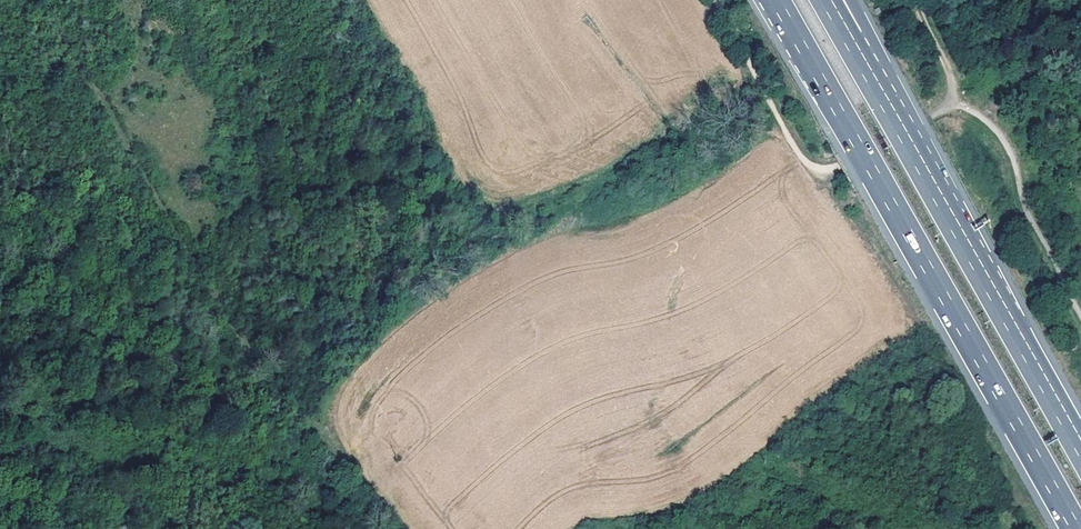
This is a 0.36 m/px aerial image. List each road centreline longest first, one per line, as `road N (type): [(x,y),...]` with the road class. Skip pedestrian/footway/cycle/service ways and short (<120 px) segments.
road 1 (motorway): [(775,0),(1075,528)]
road 2 (motorway): [(1080,450),(859,58)]

